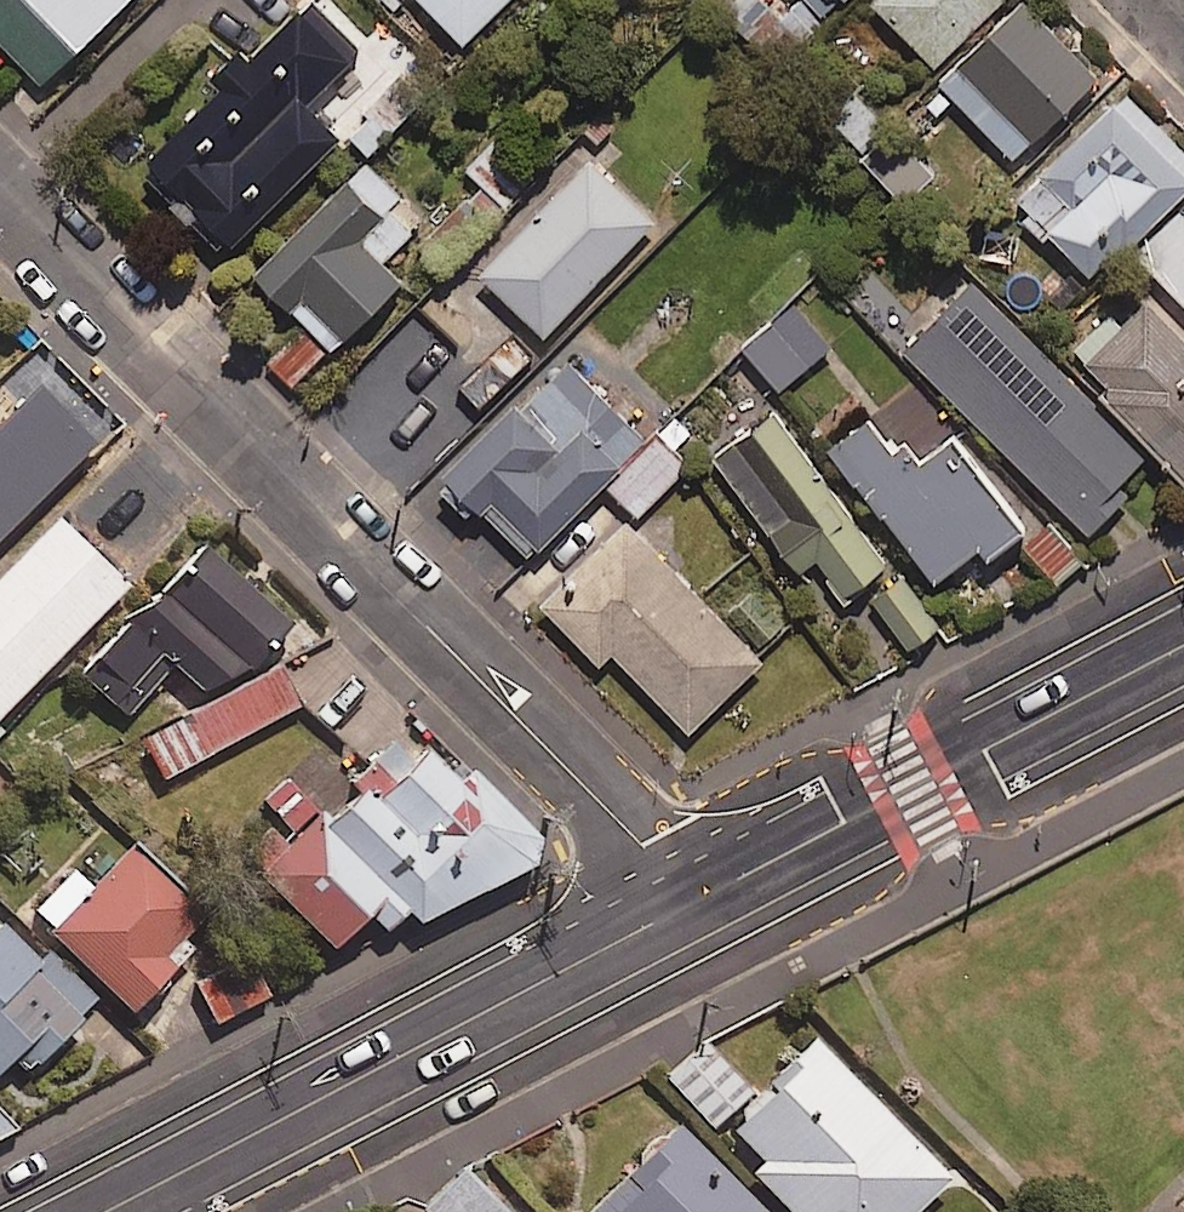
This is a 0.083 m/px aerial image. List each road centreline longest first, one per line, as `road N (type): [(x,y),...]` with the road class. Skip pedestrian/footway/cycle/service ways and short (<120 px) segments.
road 1 (residential): [(702,899),(0,193)]
road 2 (secondary): [(702,899),(106,1211)]
road 3 (secondary): [(1183,643),(702,899)]

